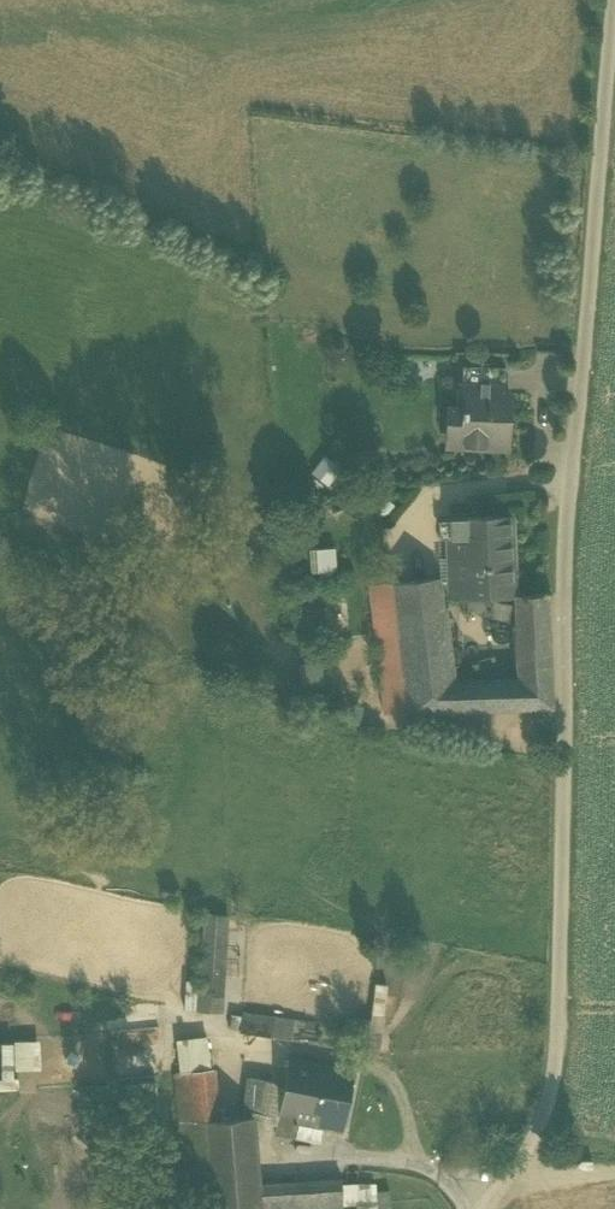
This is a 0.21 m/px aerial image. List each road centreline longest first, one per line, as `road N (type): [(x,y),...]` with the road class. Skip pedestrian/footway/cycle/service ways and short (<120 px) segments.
road 1 (unclassified): [(613,0),(564,524),(559,1026),(543,1120),(486,1208)]
road 2 (track): [(320,1051),(389,1076),(433,1170),(496,1184),(614,1179)]

